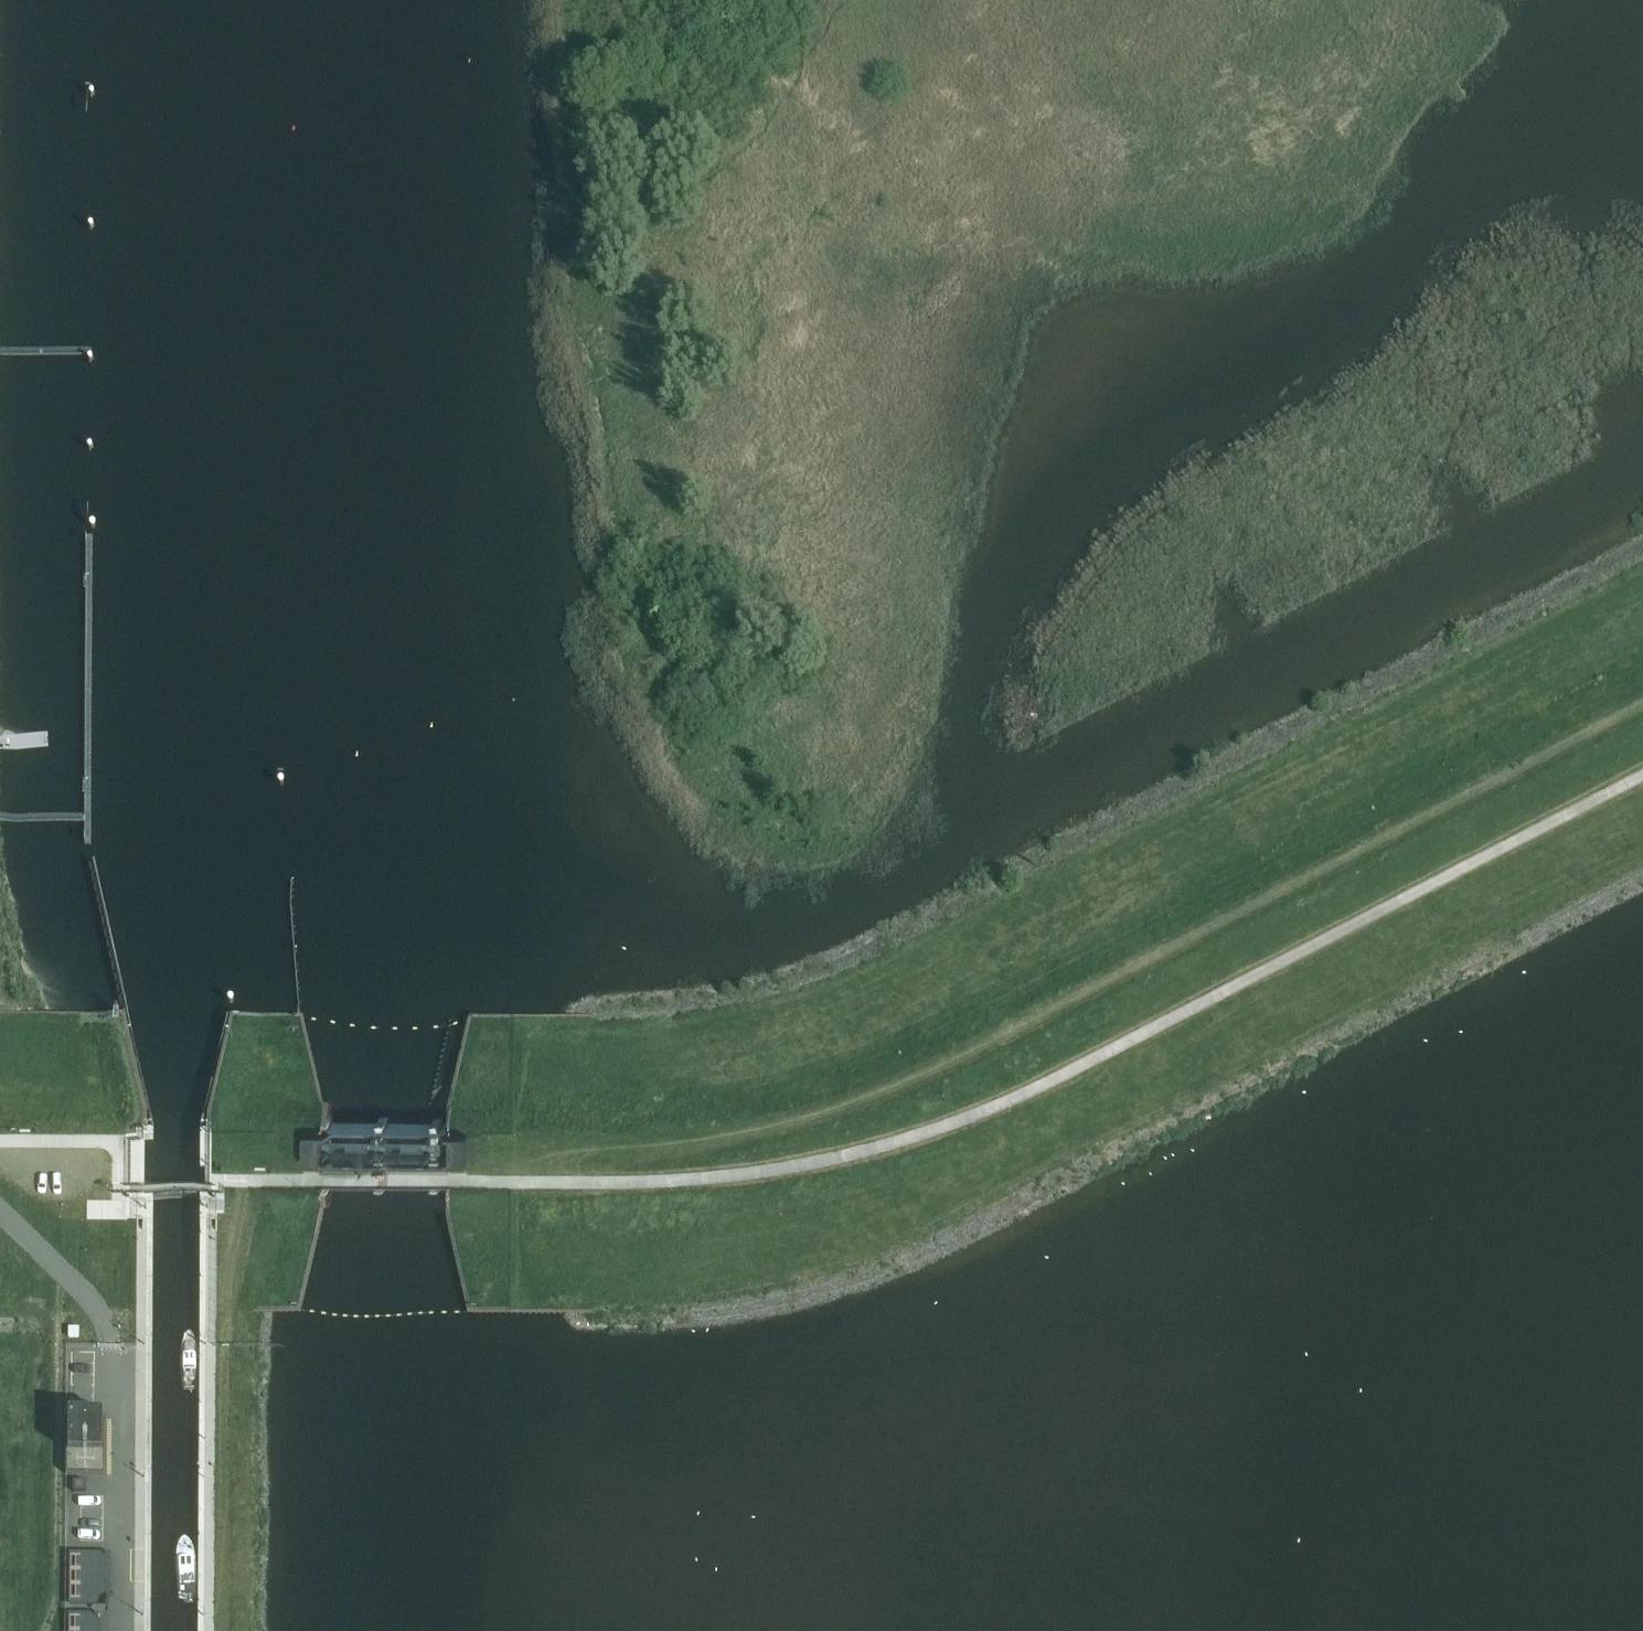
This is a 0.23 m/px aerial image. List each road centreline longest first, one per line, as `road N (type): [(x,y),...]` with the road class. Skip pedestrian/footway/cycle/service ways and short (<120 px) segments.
road 1 (track): [(477,1144),(697,1134),(861,1100),(1012,1032),(1642,705)]

